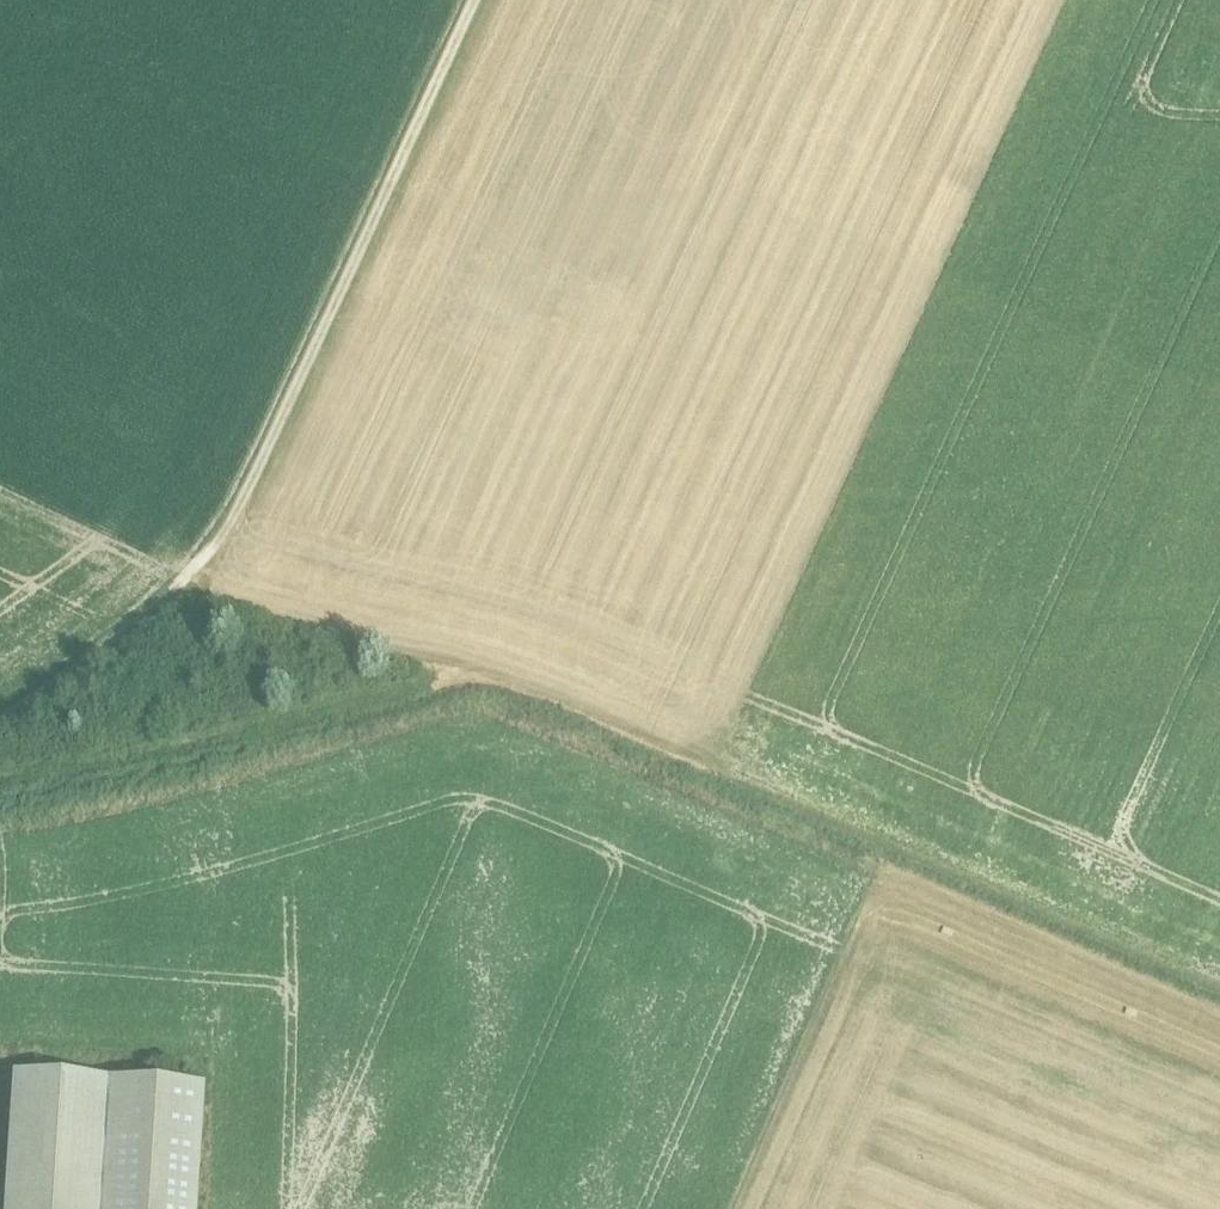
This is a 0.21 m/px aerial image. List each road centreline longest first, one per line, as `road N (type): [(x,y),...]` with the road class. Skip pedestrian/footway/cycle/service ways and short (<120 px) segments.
road 1 (track): [(474,0),(227,529),(162,600),(0,722)]

